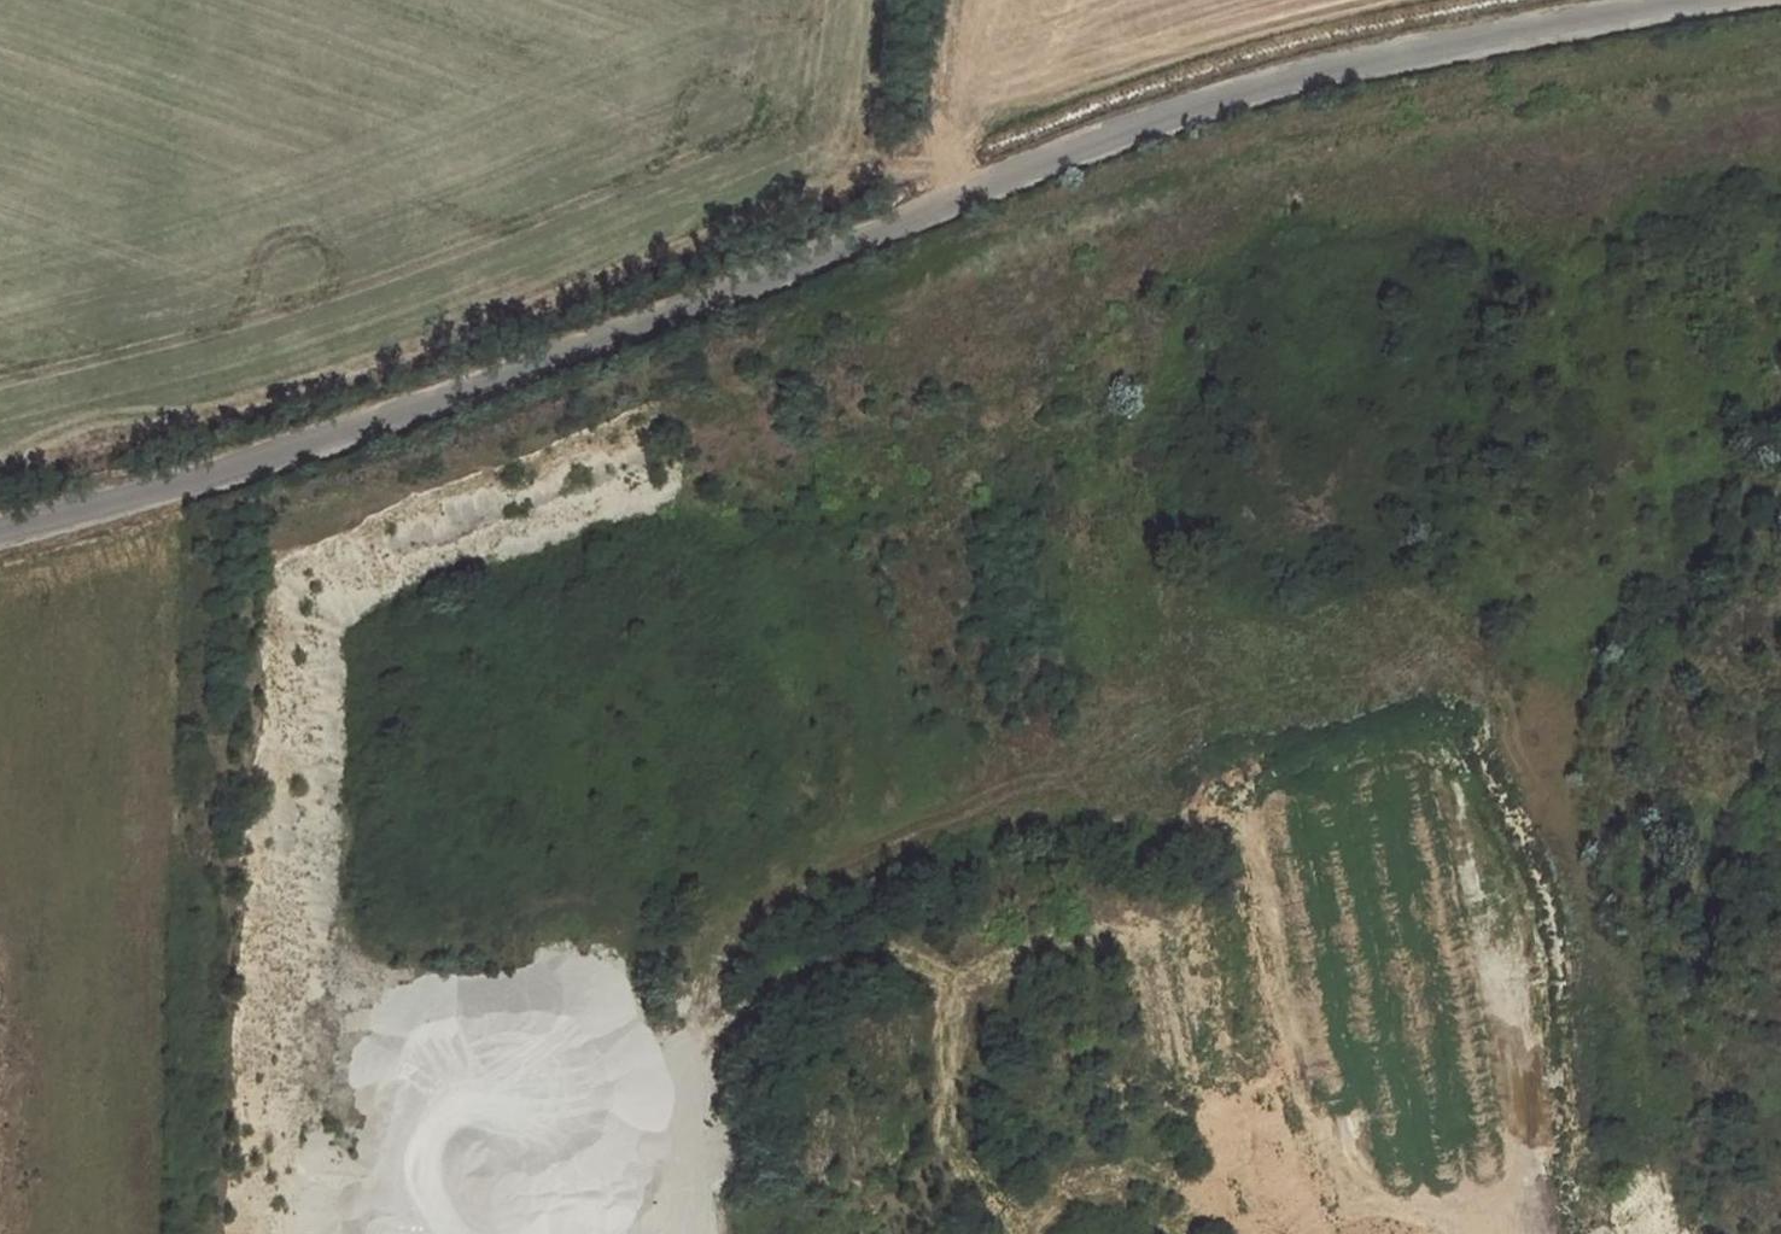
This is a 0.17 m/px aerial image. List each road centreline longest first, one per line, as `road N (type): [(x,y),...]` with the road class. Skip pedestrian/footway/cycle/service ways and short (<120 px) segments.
road 1 (unclassified): [(1687,0),(1389,50),(1114,134),(692,311),(220,474),(0,532)]

